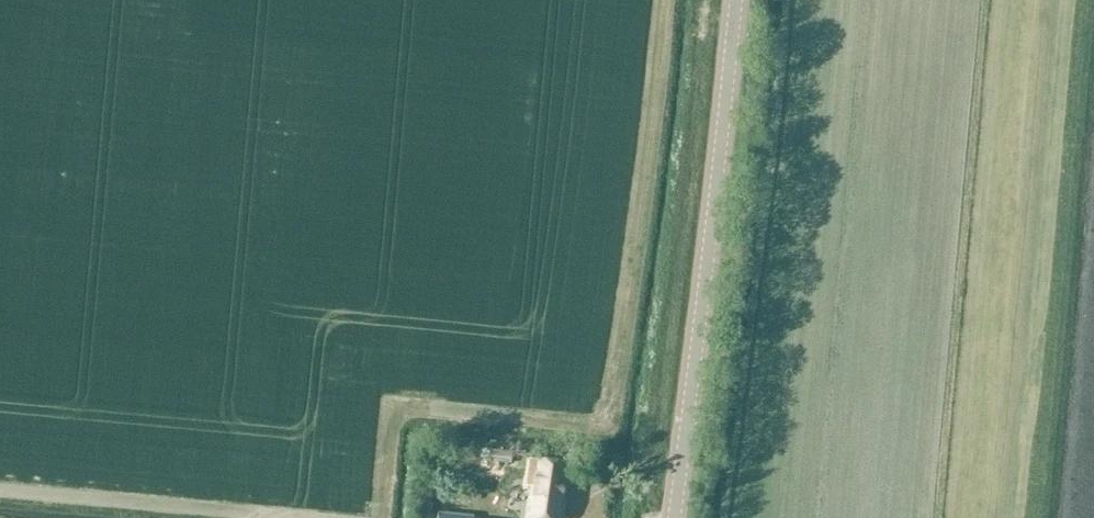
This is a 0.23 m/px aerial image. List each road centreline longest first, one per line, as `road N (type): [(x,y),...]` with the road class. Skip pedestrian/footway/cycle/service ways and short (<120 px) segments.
road 1 (tertiary): [(671,517),(738,0)]

